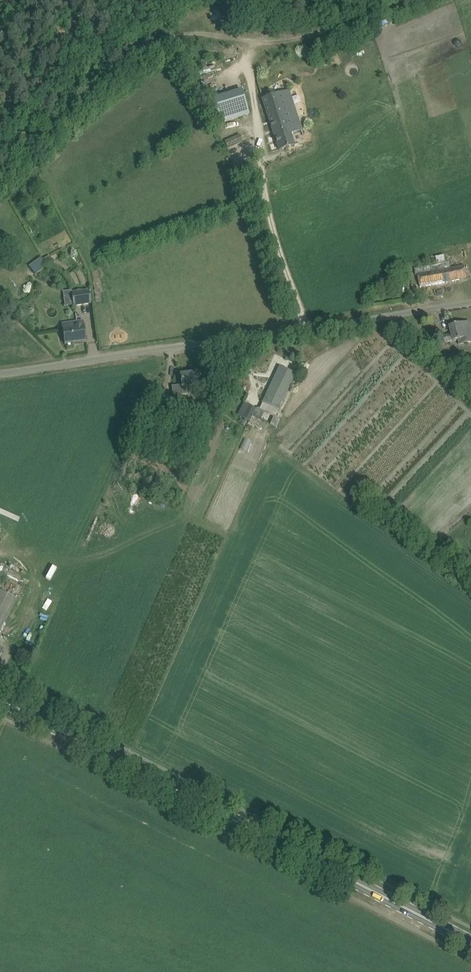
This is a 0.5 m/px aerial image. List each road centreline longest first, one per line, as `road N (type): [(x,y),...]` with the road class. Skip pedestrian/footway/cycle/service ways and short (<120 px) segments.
road 1 (primary): [(470,942),(0,701)]
road 2 (unclassified): [(303,330),(264,201),(255,66),(269,48),(413,0)]
road 3 (track): [(0,160),(87,88),(156,46),(269,48)]
road 4 (unclassified): [(0,371),(303,330)]

